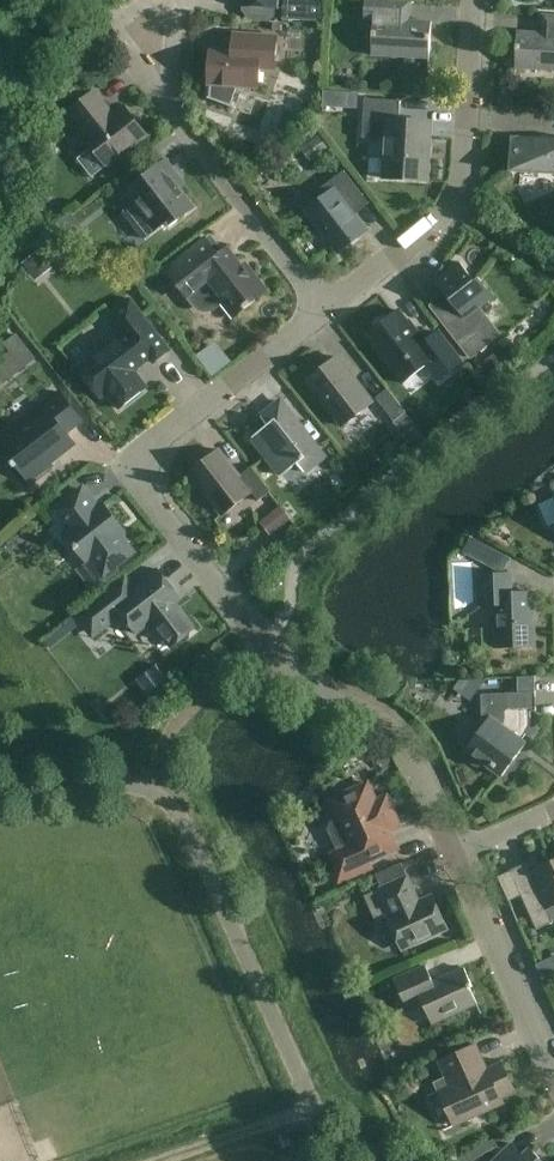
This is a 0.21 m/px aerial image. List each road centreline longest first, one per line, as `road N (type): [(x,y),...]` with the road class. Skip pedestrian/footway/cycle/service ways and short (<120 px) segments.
road 1 (residential): [(456,858),(396,735),(277,662),(124,466),(325,308)]
road 2 (unclassified): [(336,1160),(176,810),(148,789),(120,784),(0,790)]
road 3 (residential): [(325,308),(428,229),(458,196),(474,0)]
road 4 (residential): [(325,308),(143,77),(149,32)]
road 5 (residential): [(553,1077),(456,858)]
road 6 (track): [(155,1160),(311,1105)]

